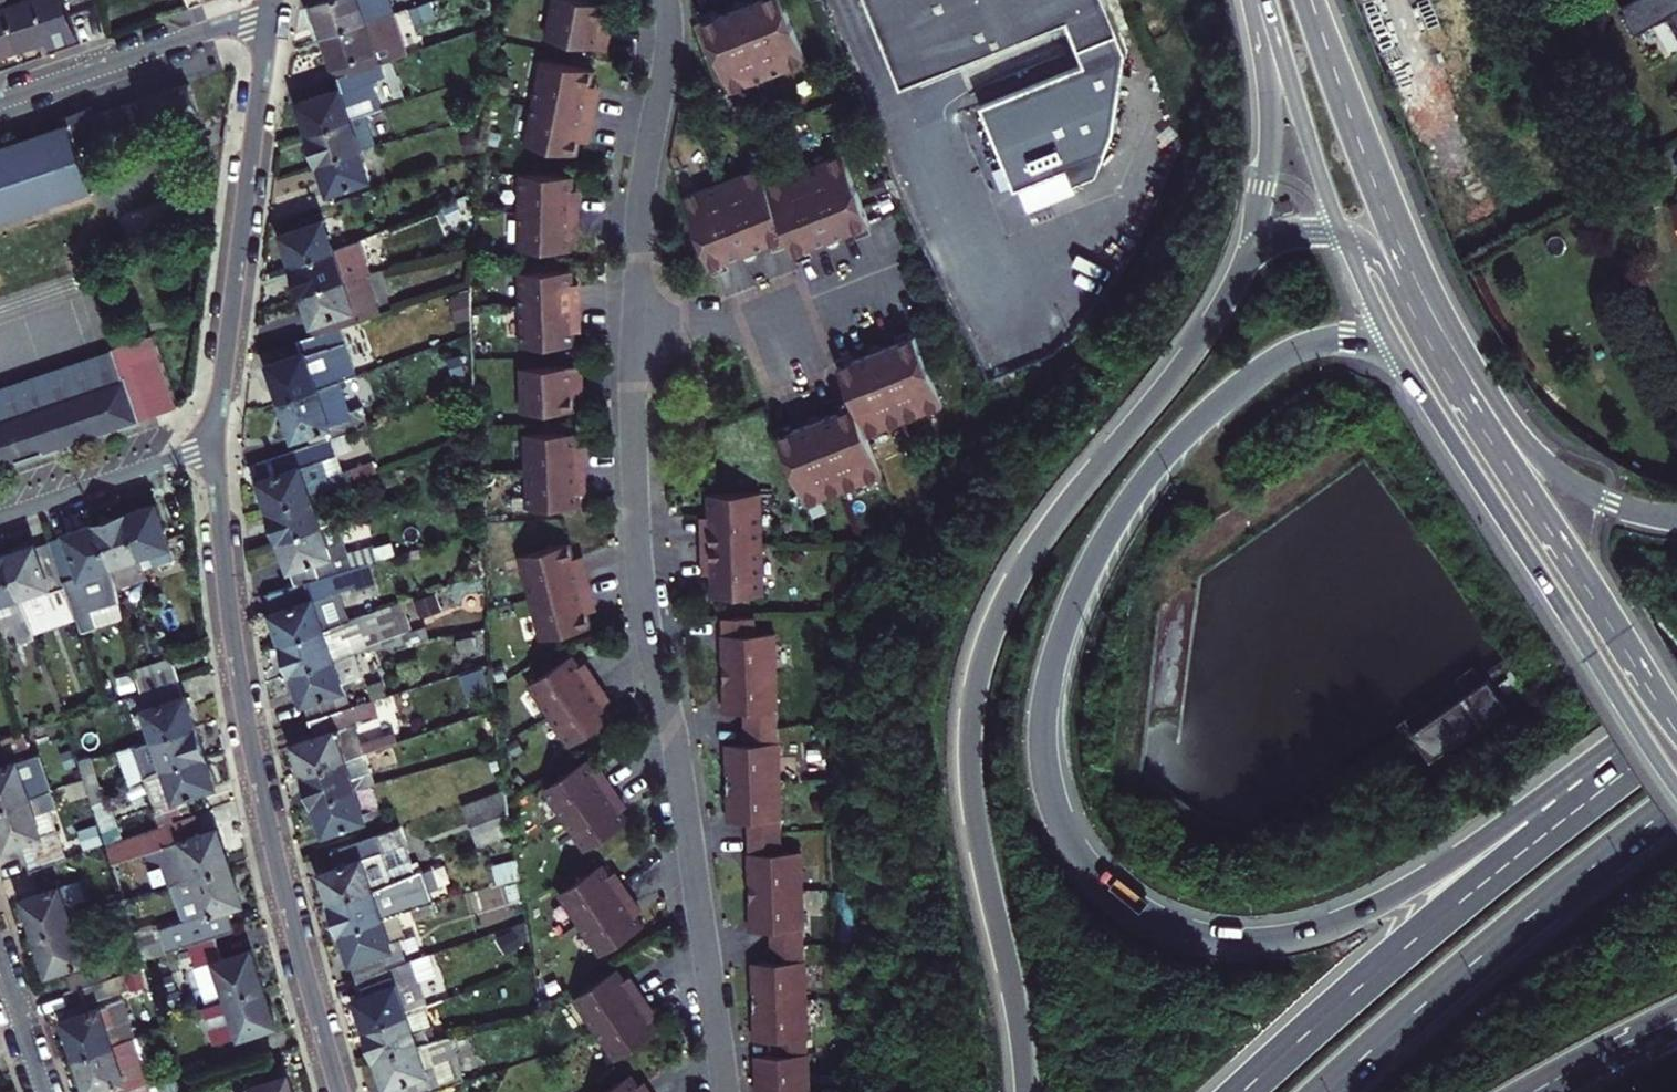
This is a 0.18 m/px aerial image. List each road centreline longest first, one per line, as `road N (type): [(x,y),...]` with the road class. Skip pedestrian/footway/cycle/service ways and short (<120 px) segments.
road 1 (trunk): [(1676,723),(1382,902),(1288,937),(1233,943),(1186,936),(1143,917),(1084,866),(1050,798),(1042,721),(1064,626),(1099,547),(1174,443),(1256,374),(1320,345),(1396,349)]
road 2 (trunk): [(1241,262),(1175,373),(1030,553),(978,673),(969,755),(974,824),(1025,1091)]
road 3 (residential): [(724,1091),(676,745),(640,593),(634,332)]
road 4 (residential): [(337,1091),(276,891),(237,707),(216,537),(215,444)]
road 5 (trunk): [(1676,732),(1435,922),(1242,1091)]
road 6 (primary): [(1396,349),(1676,770)]
road 7 (trunk): [(1325,1091),(1473,962),(1676,803)]
road 8 (residential): [(215,444),(272,11)]
road 9 (primary): [(1676,702),(1472,399)]
road 10 (residential): [(634,332),(642,189),(667,59),(667,0)]
road 11 (residential): [(0,102),(272,11)]
road 12 (secondary): [(1396,262),(1301,0)]
road 13 (trunk): [(1248,0),(1271,113),(1260,201),(1241,262)]
road 14 (residential): [(634,332),(765,333),(883,301)]
road 15 (secondary): [(1265,0),(1339,232)]
road 16 (trunk): [(1676,513),(1608,503),(1566,484),(1472,399)]
road 17 (residential): [(215,444),(0,519)]
road 18 (primary): [(1472,399),(1396,262)]
road 19 (trunk): [(1537,1091),(1676,1019)]
road 20 (residential): [(43,1091),(0,964)]
road 21 (secondary): [(1339,232),(1396,349)]

